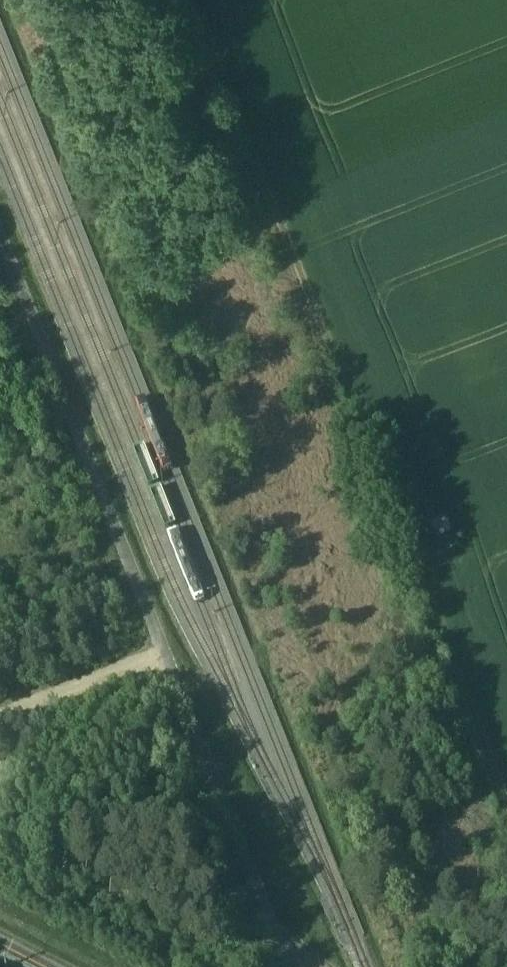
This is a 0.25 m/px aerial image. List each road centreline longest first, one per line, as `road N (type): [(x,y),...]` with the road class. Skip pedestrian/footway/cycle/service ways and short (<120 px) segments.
road 1 (track): [(205,0),(506,772)]
road 2 (track): [(291,966),(0,238)]
road 3 (track): [(0,729),(174,676)]

